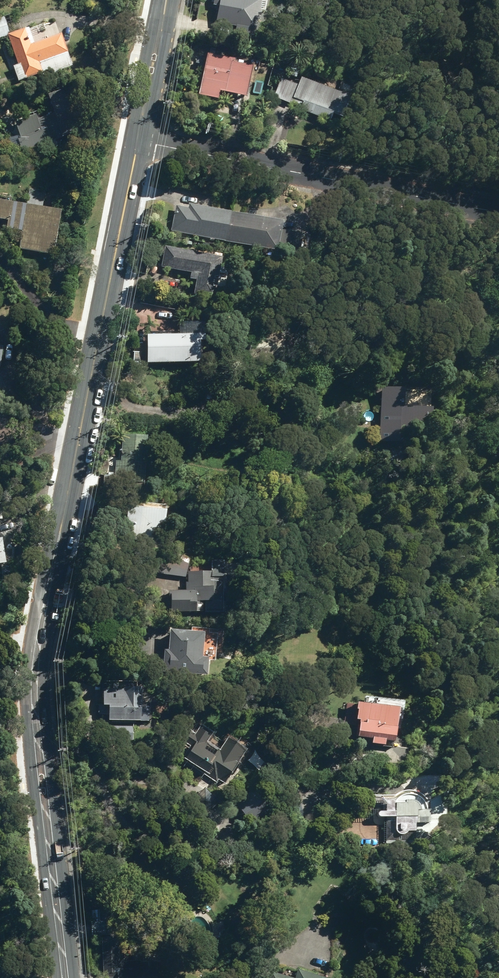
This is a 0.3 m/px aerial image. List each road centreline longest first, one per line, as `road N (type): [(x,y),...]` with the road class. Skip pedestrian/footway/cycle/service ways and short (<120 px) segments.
road 1 (secondary): [(66,977),(34,665),(139,141)]
road 2 (residential): [(139,141),(498,211)]
road 3 (secondary): [(139,141),(166,0)]

